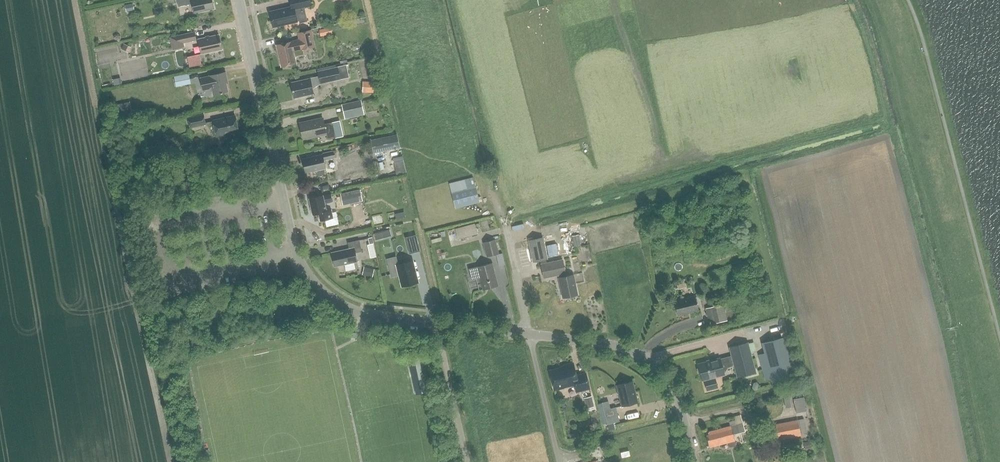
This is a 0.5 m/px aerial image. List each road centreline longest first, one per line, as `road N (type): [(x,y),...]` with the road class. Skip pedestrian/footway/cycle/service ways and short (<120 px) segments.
road 1 (unclassified): [(529,337),(366,314),(315,285),(294,251),(238,0)]
road 2 (unclassified): [(681,409),(666,375),(626,347),(529,337)]
road 3 (residential): [(558,461),(529,337)]

